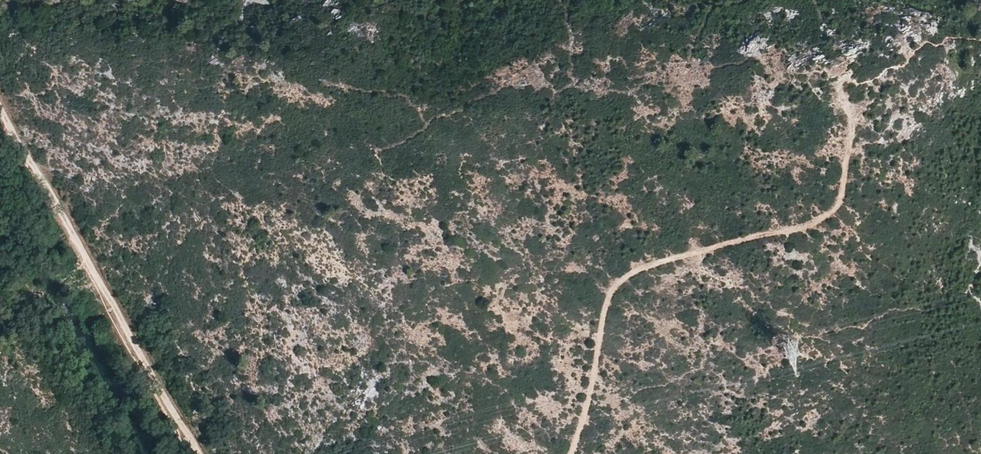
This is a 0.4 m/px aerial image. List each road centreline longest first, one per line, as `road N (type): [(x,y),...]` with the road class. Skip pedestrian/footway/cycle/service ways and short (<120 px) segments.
road 1 (track): [(570,453),(617,283),(636,270),(809,226),(834,210),(852,129),(836,84)]
road 2 (track): [(196,453),(0,109)]

